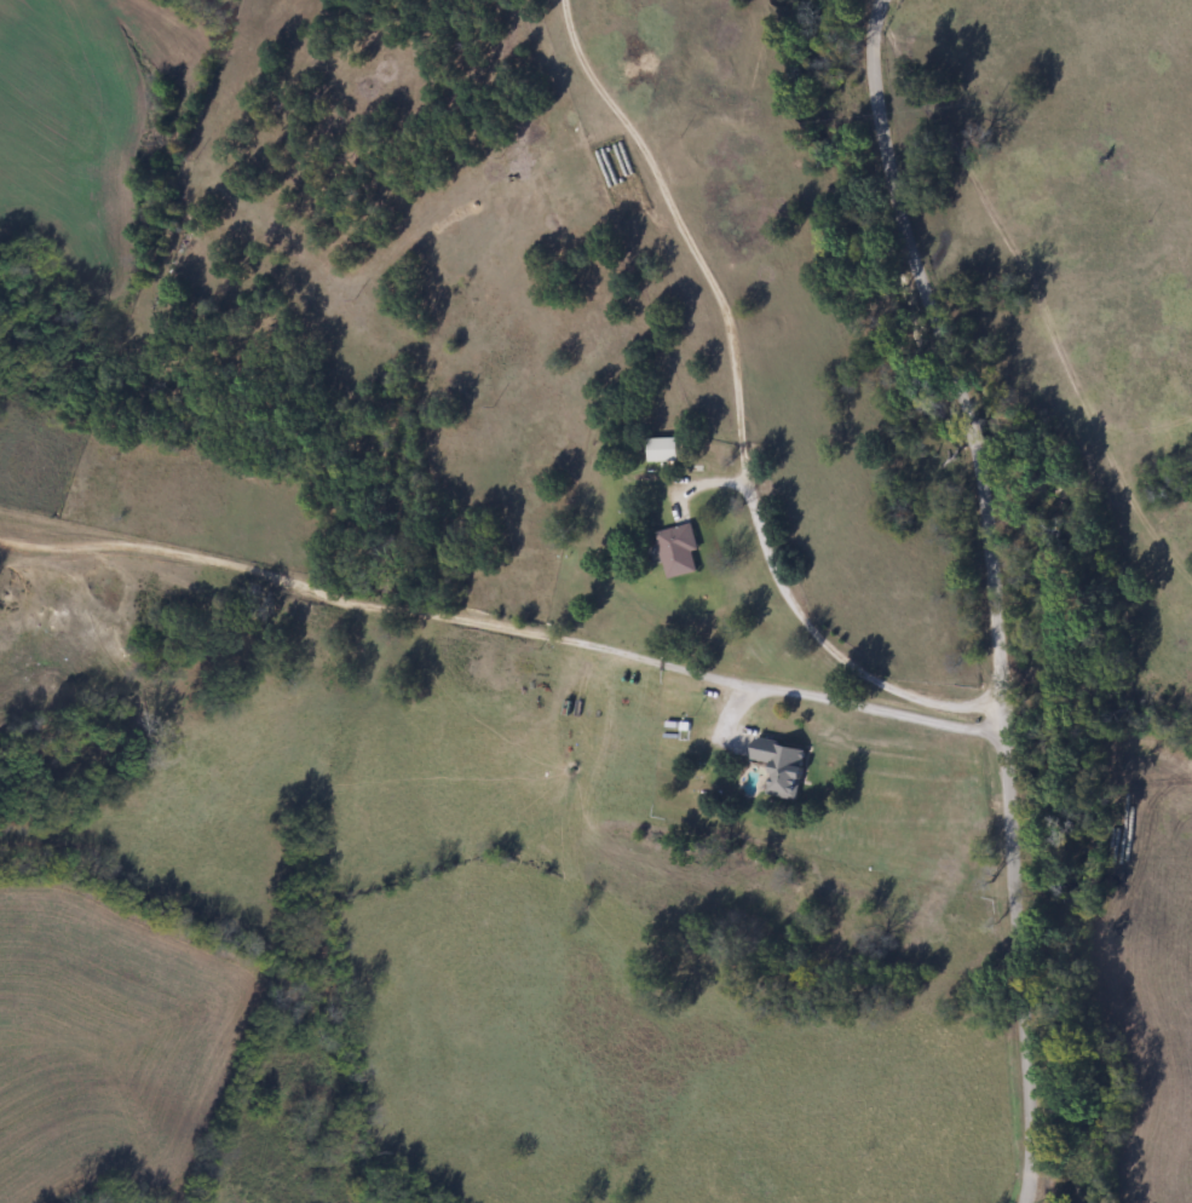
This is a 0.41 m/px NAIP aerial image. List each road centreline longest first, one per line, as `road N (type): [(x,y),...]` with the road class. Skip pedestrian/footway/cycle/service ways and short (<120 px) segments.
road 1 (residential): [(1021,1202),(1036,1162),(996,701),(980,368),(894,144),(888,45),(906,0)]

